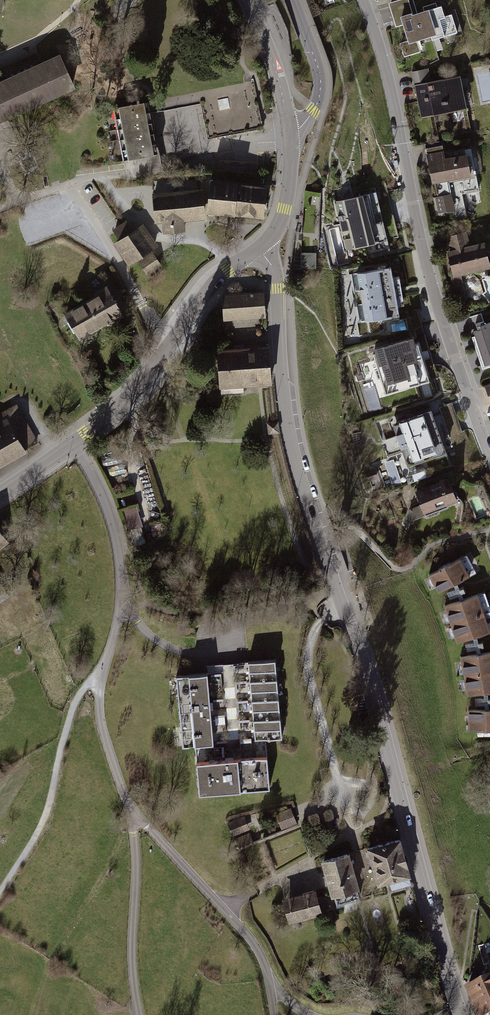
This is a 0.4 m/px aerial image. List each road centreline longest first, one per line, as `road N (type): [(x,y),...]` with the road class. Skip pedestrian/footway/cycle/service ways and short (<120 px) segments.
road 1 (tertiary): [(463,1014),(366,667),(306,495),(282,380),(277,288),(258,248)]
road 2 (residential): [(489,451),(430,260),(366,0)]
road 3 (tertiary): [(258,248),(202,298),(129,400),(0,493)]
road 4 (track): [(0,894),(47,821),(78,696),(108,657)]
road 5 (tertiary): [(293,0),(320,80),(313,111),(289,132)]
road 6 (tertiary): [(289,132),(248,0)]
road 7 (tertiary): [(289,132),(285,209),(258,248)]

